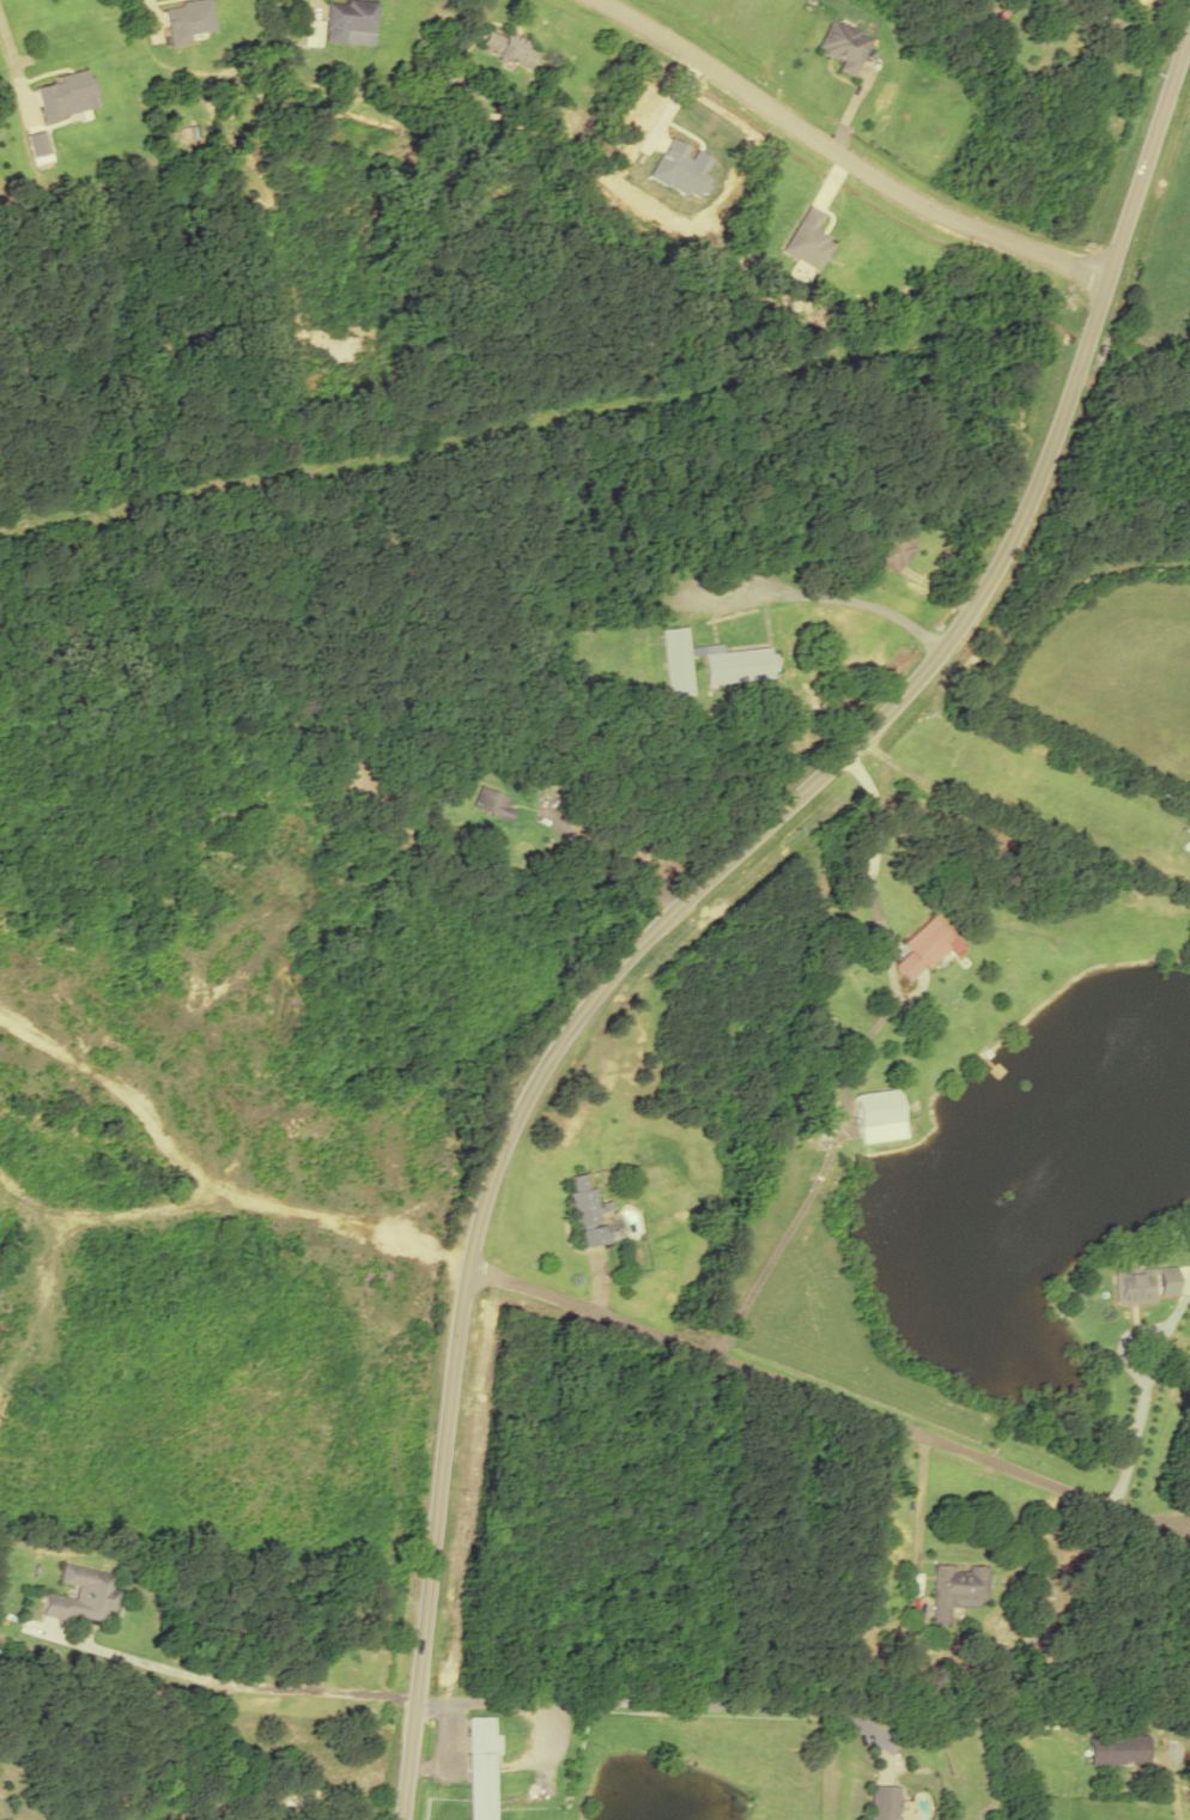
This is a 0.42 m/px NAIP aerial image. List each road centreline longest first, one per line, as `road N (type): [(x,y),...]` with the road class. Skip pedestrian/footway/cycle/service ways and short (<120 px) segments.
road 1 (tertiary): [(402,1819),(460,1311),(487,1183),(508,1132),(590,998),(915,682),(997,562),(1032,490),(1189,23)]
road 2 (residential): [(467,1266),(1158,1523)]
road 3 (residential): [(1106,278),(873,186),(741,91),(584,0)]

